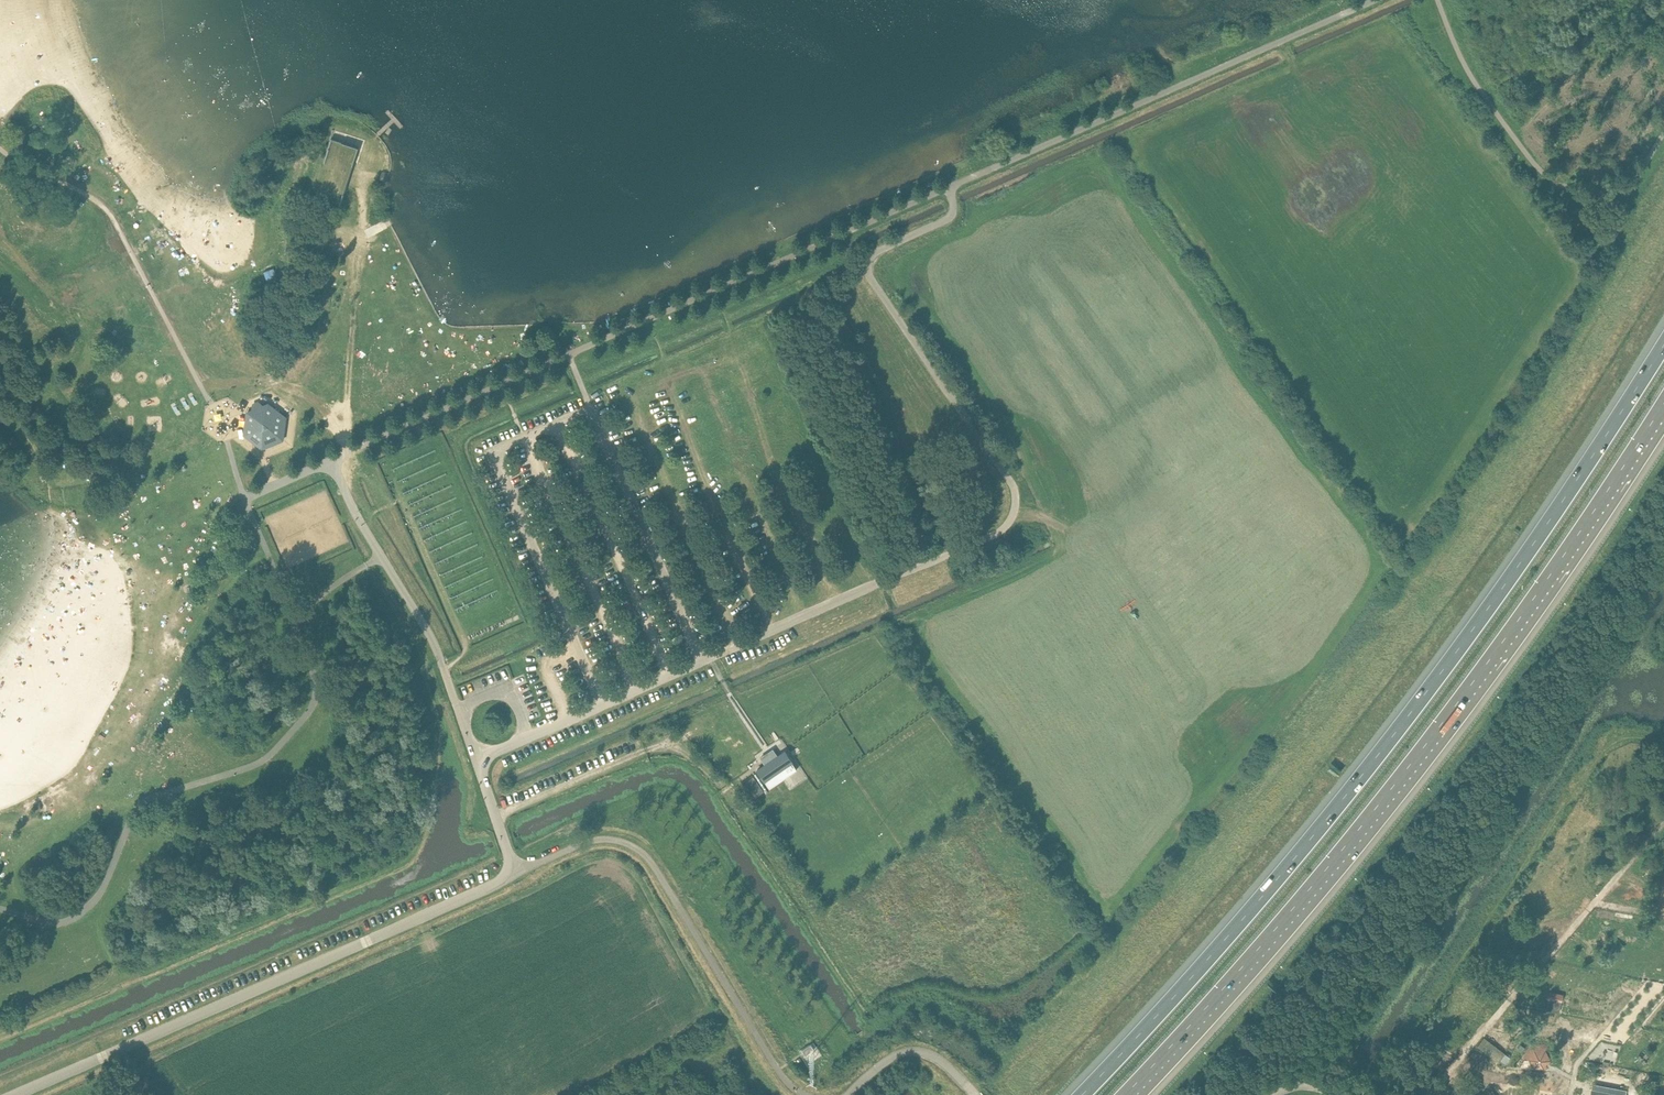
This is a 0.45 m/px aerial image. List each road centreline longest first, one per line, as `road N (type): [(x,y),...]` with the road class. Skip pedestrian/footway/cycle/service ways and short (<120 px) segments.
road 1 (motorway): [(1663,343),(1463,639),(1201,970),(1080,1094)]
road 2 (motorway): [(1124,1094),(1414,760),(1663,402)]
road 3 (unclassified): [(9,1094),(515,872),(475,760)]
road 4 (unclassified): [(475,760),(883,582)]
road 5 (track): [(495,815),(643,750)]

